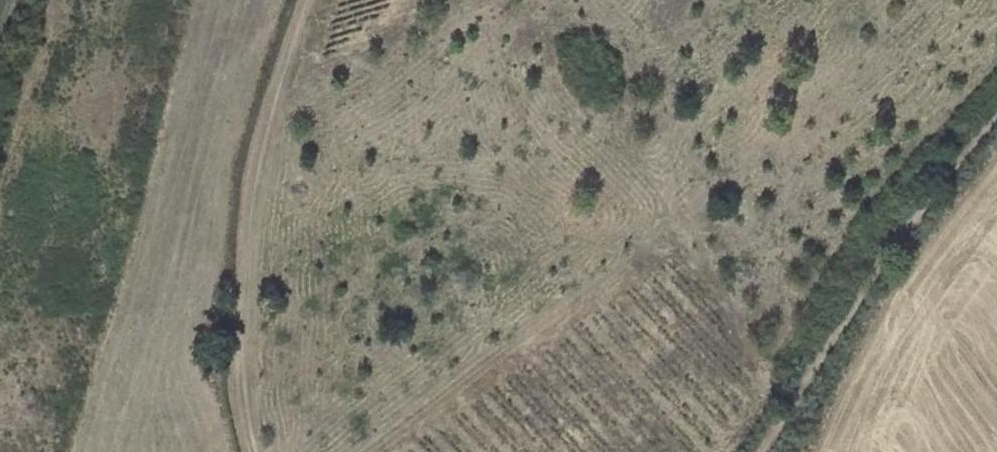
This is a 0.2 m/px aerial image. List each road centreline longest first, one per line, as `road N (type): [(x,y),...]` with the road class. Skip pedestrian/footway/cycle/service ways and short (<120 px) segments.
road 1 (track): [(307,0),(264,147),(239,351),(260,451)]

